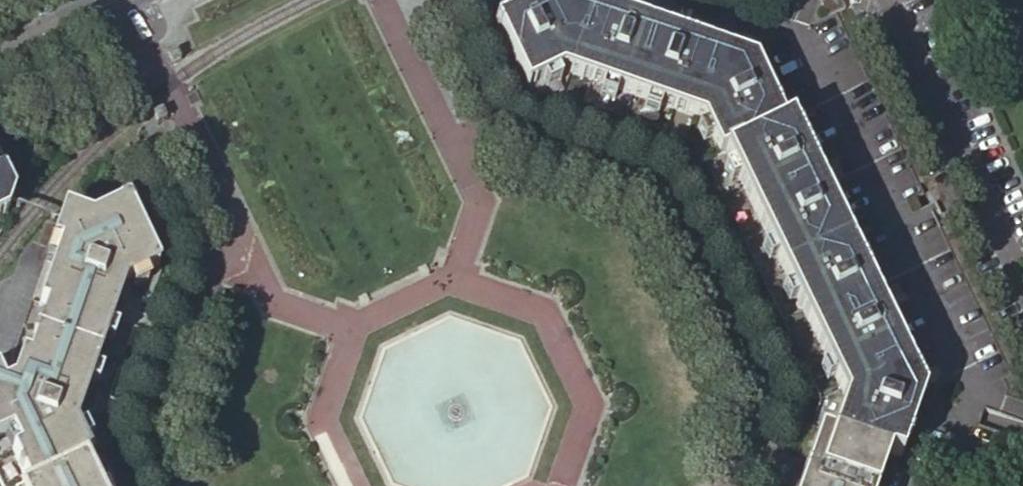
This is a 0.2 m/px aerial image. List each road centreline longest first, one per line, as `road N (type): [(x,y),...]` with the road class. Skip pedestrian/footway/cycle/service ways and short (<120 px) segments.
road 1 (residential): [(886,0),(1022,289)]
road 2 (tertiary): [(112,0),(0,53)]

